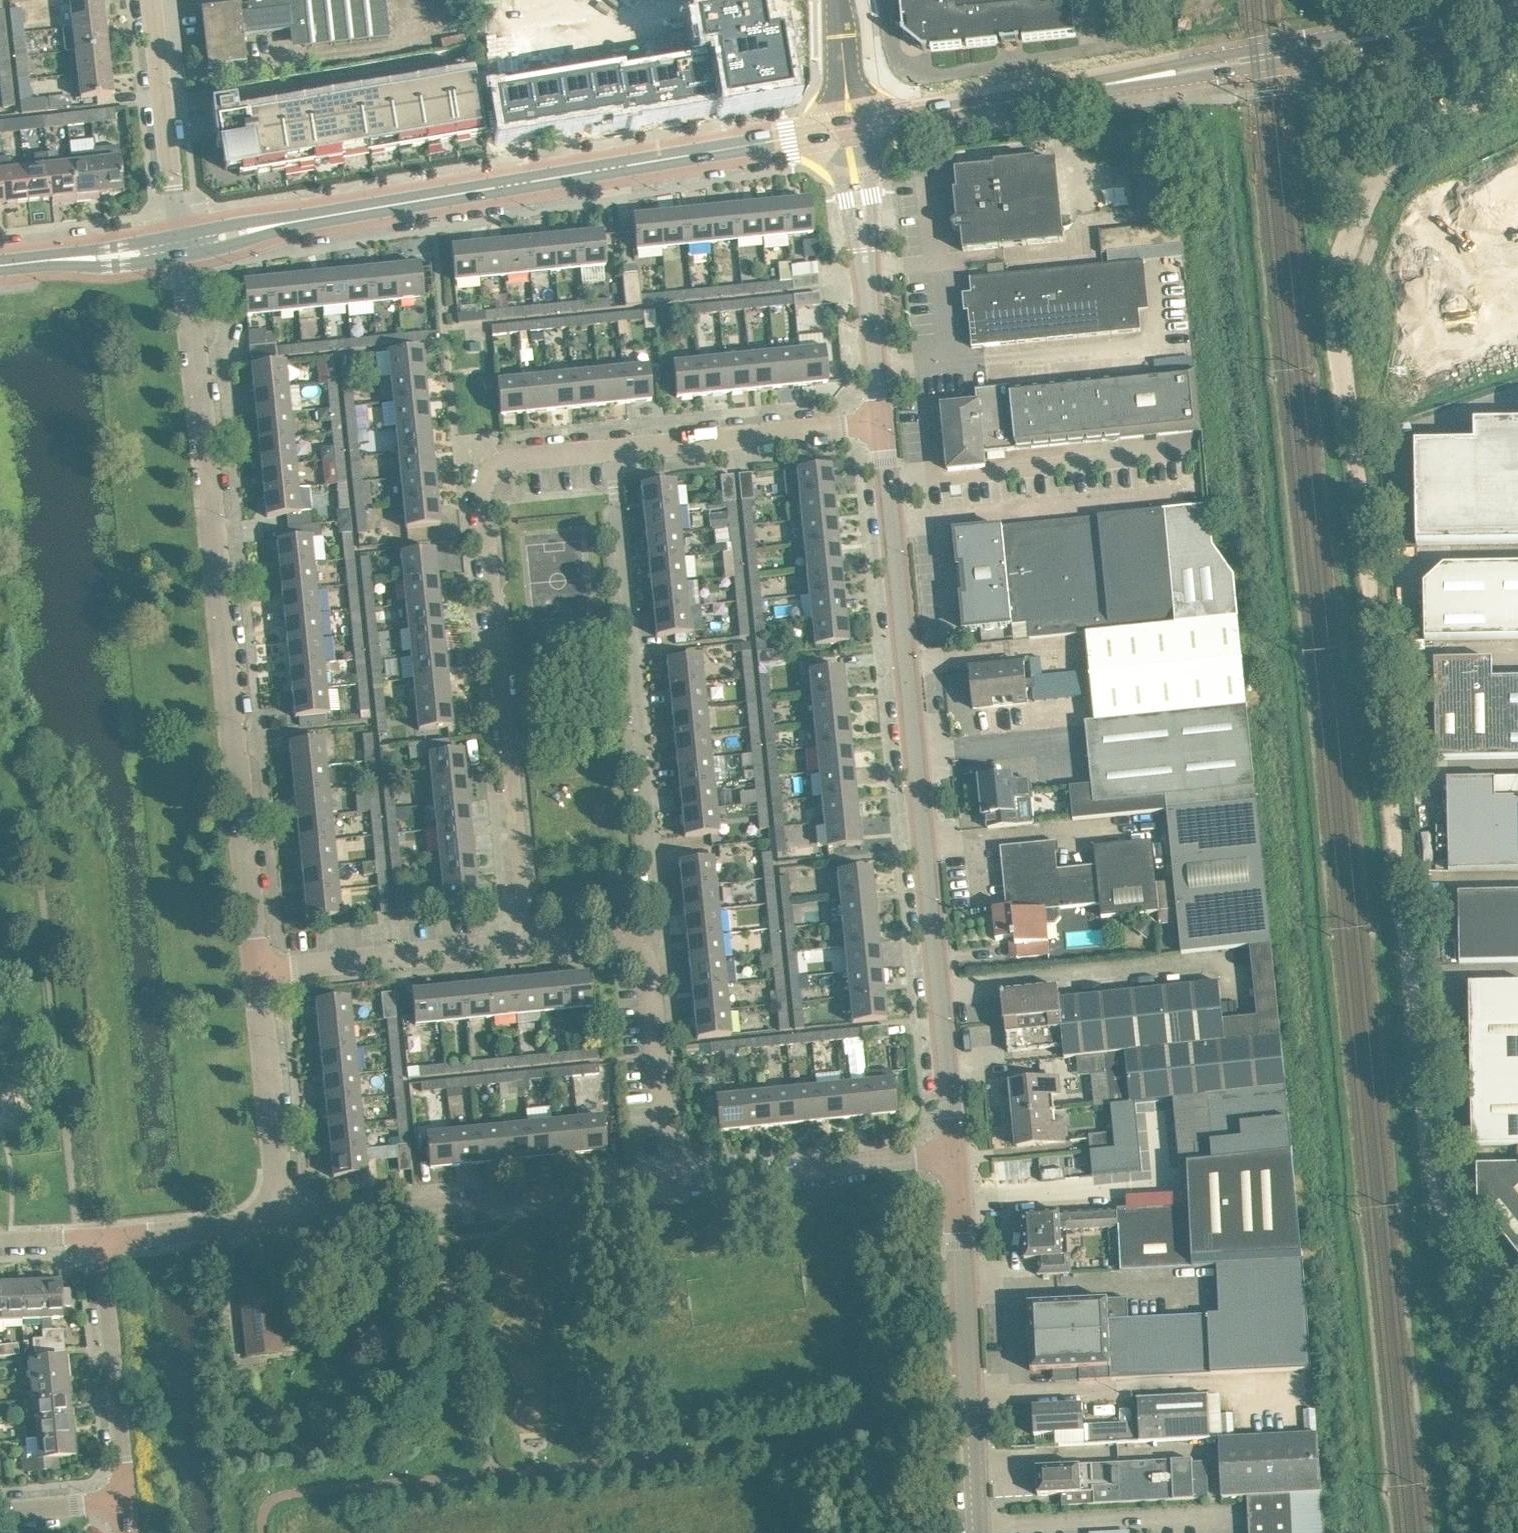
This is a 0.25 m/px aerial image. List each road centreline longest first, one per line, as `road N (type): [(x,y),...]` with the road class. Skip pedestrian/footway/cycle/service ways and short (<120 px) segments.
road 1 (track): [(1517,1327),(1454,1230),(1431,1167),(1347,411)]
road 2 (tertiary): [(953,1157),(882,423)]
road 3 (residential): [(256,969),(181,244)]
road 4 (secondary): [(181,244),(826,134)]
road 5 (secondary): [(899,123),(1149,93),(1344,58),(1444,30),(1499,0)]
road 6 (residential): [(613,449),(517,458),(486,477),(529,943)]
road 7 (residential): [(613,449),(657,893),(656,914),(635,947)]
road 8 (unclassified): [(283,1220),(672,1184)]
road 9 (tertiary): [(980,1532),(953,1157)]
road 10 (unclassified): [(672,1184),(953,1157)]
road 11 (residential): [(256,969),(529,943)]
road 12 (residential): [(882,423),(613,449)]
road 13 (unclassified): [(125,1502),(102,1236)]
road 14 (secondary): [(1145,190),(1195,194),(1268,183),(1360,166),(1396,145)]
road 15 (secondary): [(1396,145),(1358,142),(1191,171),(1145,190)]
road 16 (residential): [(283,1220),(256,969)]
road 17 (residential): [(181,244),(152,0)]
road 18 (residential): [(672,1184),(651,987),(635,947)]
road 19 (secondary): [(931,205),(1145,190)]
road 20 (secondary): [(0,266),(181,244)]
road 21 (unclassified): [(102,1236),(283,1220)]
road 22 (tertiary): [(882,423),(869,289),(878,245)]
road 23 (secondary): [(1396,145),(1471,119),(1517,89)]
road 24 (secondary): [(826,134),(850,173),(861,230),(878,245)]
road 25 (unclassified): [(125,1502),(0,1513)]

